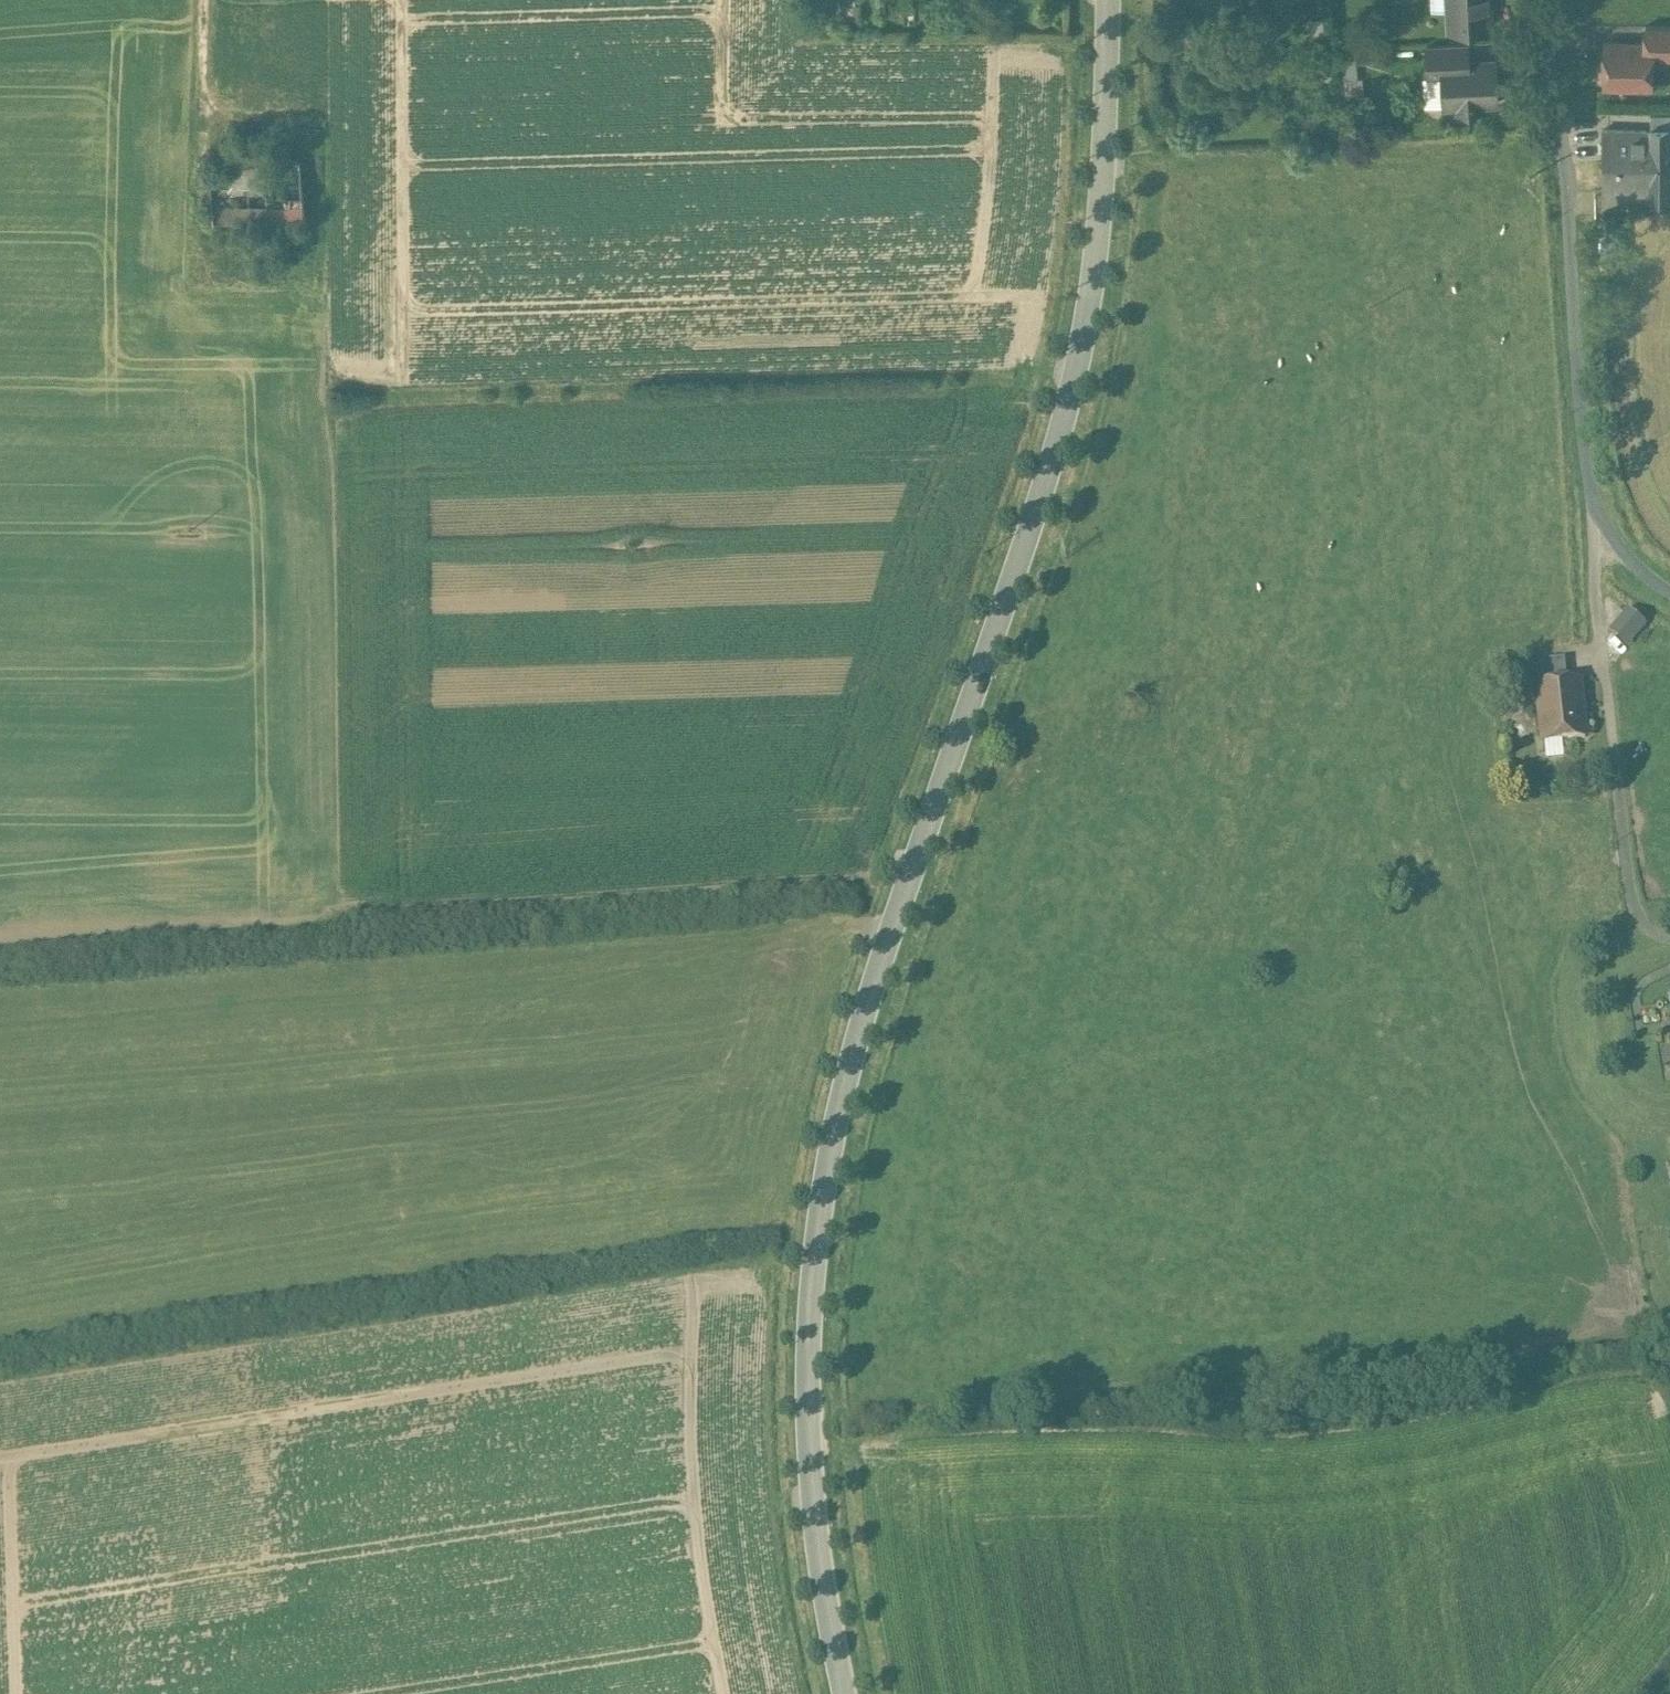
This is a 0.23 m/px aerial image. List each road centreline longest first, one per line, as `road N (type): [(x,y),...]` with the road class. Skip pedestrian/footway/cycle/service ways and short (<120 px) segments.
road 1 (tertiary): [(1111,0),(1105,166),(1079,358),(889,940),(839,1121),(817,1244),(808,1377),(814,1494),(847,1693)]
road 2 (residential): [(1540,0),(1569,186),(1591,494),(1618,548),(1669,593)]

